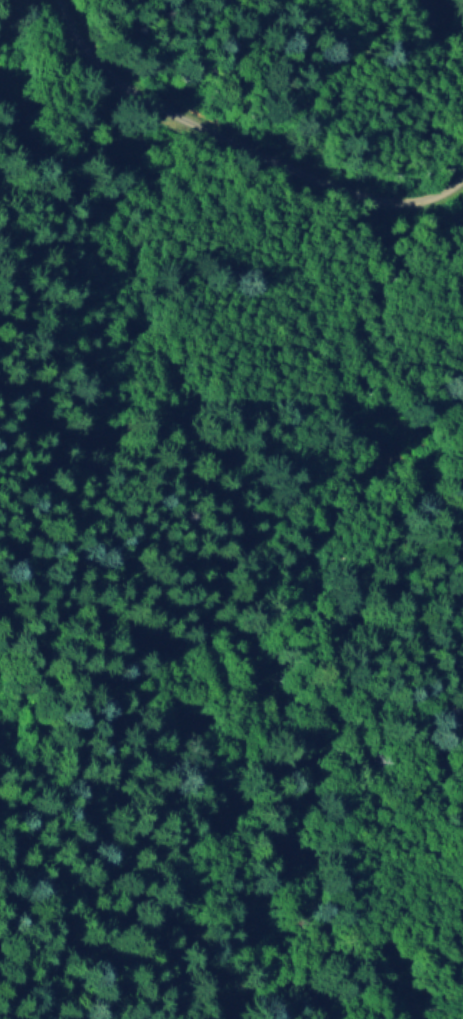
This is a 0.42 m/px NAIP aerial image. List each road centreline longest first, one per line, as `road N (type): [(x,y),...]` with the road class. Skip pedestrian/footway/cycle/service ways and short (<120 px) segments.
road 1 (track): [(69,0),(116,76),(169,106),(397,198),(444,199),(462,188)]

